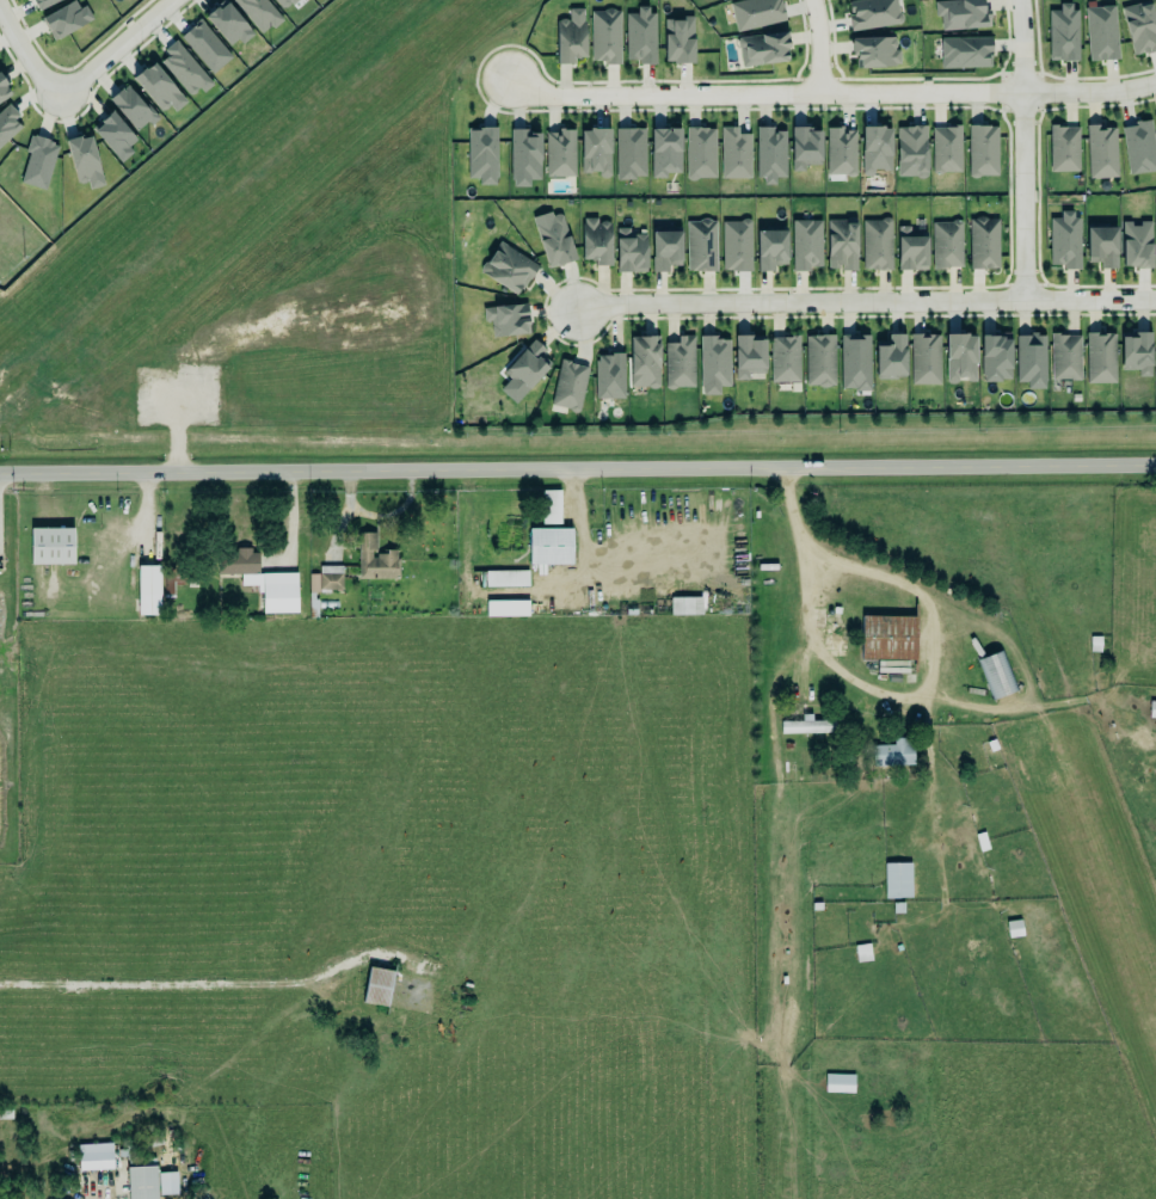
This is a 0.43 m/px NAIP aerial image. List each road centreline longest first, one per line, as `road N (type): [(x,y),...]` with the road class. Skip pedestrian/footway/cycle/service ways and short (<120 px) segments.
road 1 (tertiary): [(0,474),(1155,464)]
road 2 (residential): [(509,79),(553,96),(1096,92),(1155,82)]
road 3 (residential): [(576,312),(622,303),(1155,300)]
road 4 (residential): [(1023,301),(1019,0)]
road 5 (residential): [(170,0),(56,97),(0,7)]

